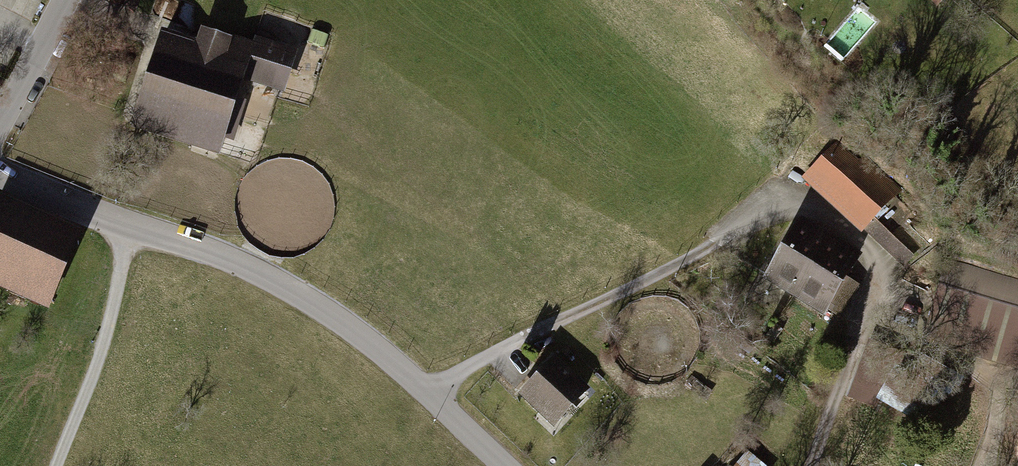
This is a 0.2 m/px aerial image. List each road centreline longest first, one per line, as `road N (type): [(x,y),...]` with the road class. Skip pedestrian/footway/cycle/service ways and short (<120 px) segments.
road 1 (unclassified): [(505,465),(366,339),(287,288),(0,174)]
road 2 (track): [(54,465),(104,340),(129,225)]
road 3 (unclassified): [(67,0),(0,121)]

